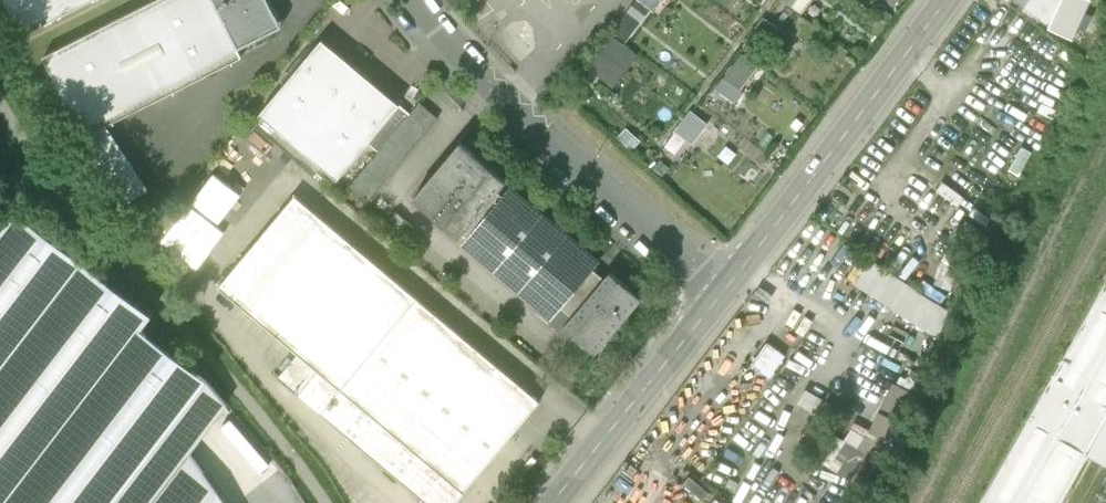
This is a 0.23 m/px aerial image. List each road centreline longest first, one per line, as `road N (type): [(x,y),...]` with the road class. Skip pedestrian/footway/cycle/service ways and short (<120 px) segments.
road 1 (residential): [(723,292),(507,104),(415,0)]
road 2 (tertiary): [(723,292),(948,0)]
road 3 (tertiary): [(555,502),(723,292)]

